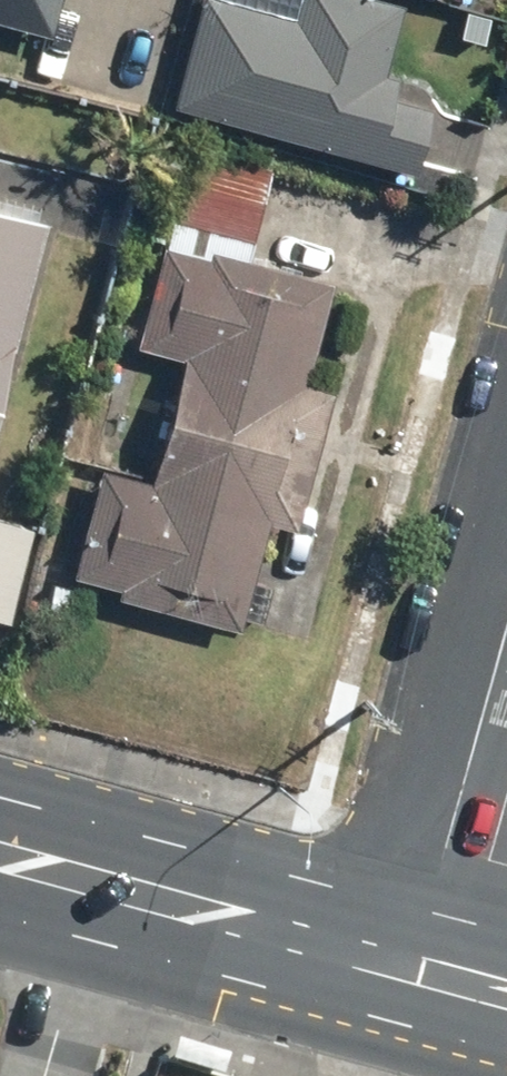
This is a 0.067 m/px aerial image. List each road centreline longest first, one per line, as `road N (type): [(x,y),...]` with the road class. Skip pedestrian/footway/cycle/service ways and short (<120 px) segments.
road 1 (primary): [(416,958),(0,865)]
road 2 (residential): [(416,958),(506,617)]

